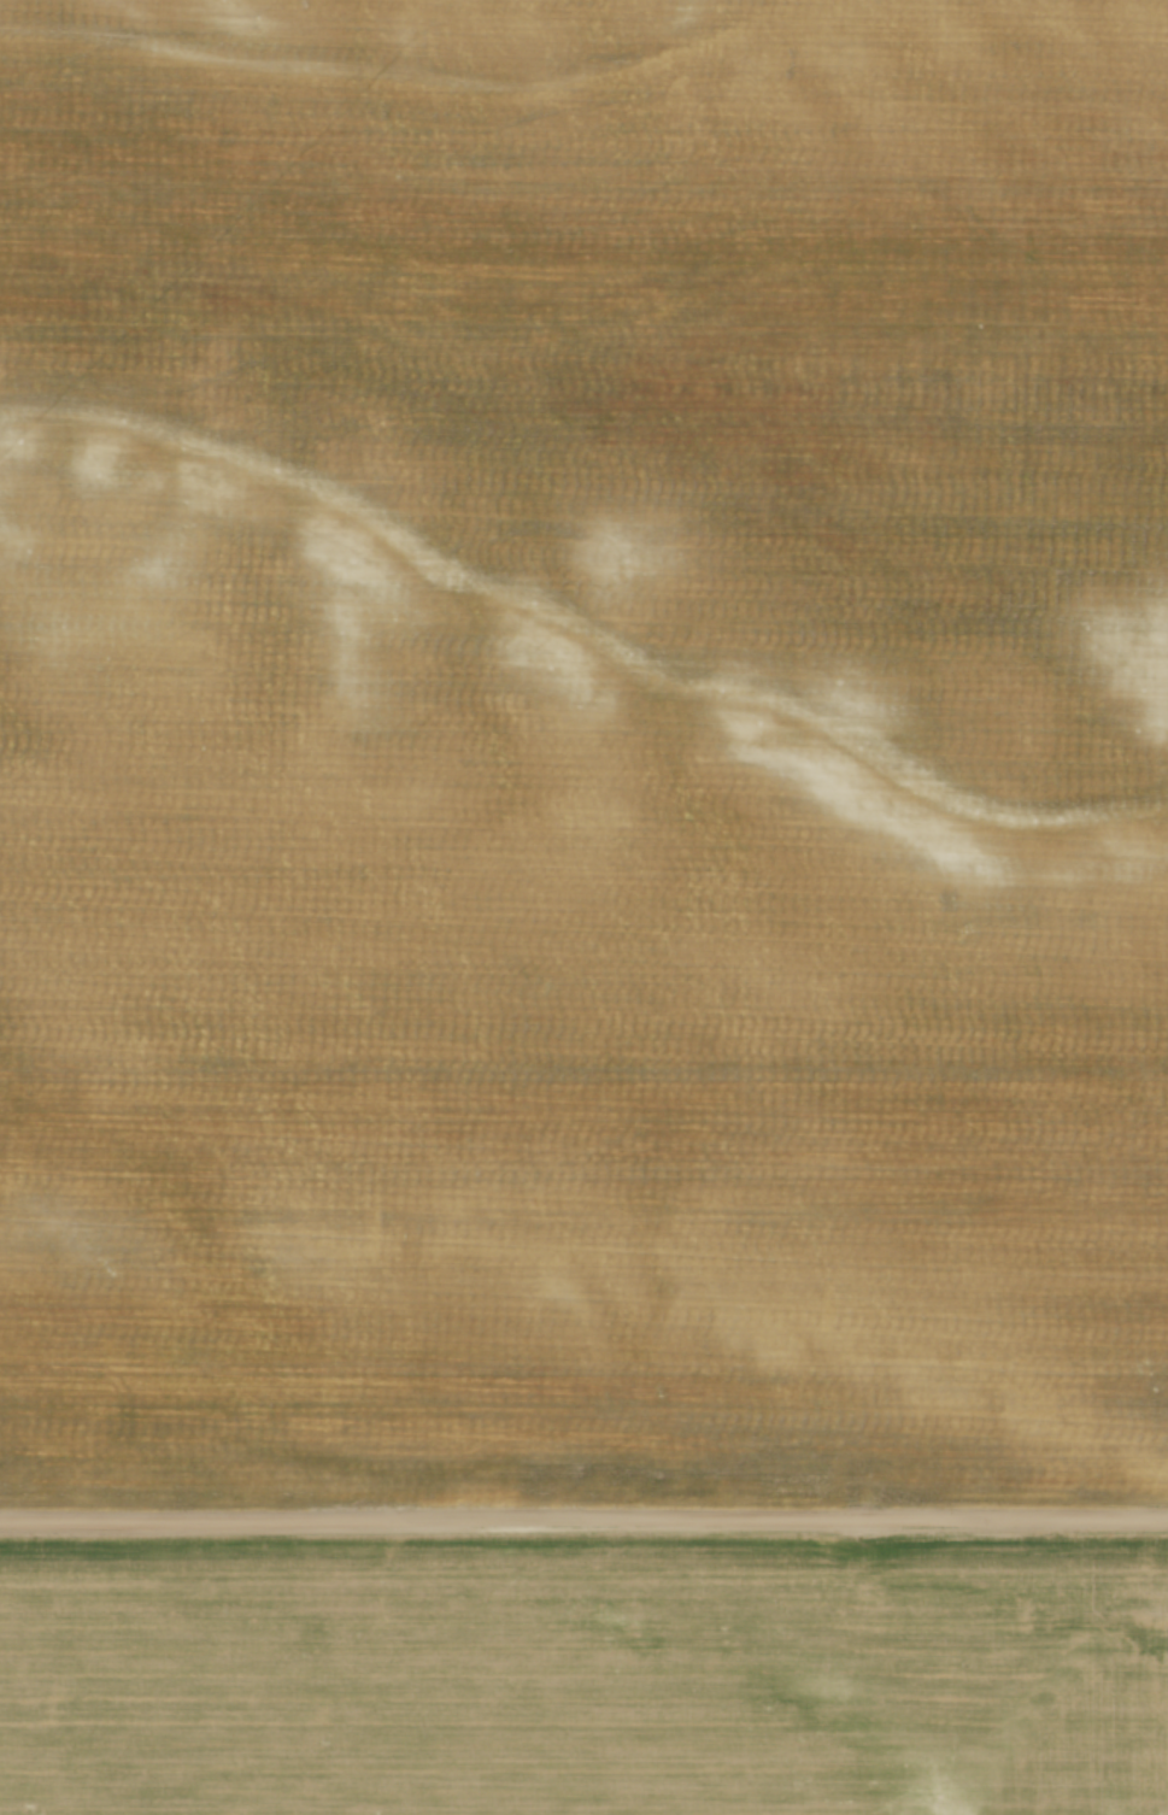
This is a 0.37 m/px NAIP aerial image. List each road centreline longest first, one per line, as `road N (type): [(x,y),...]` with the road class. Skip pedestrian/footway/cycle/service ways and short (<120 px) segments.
road 1 (residential): [(1167,1517),(0,1519)]

